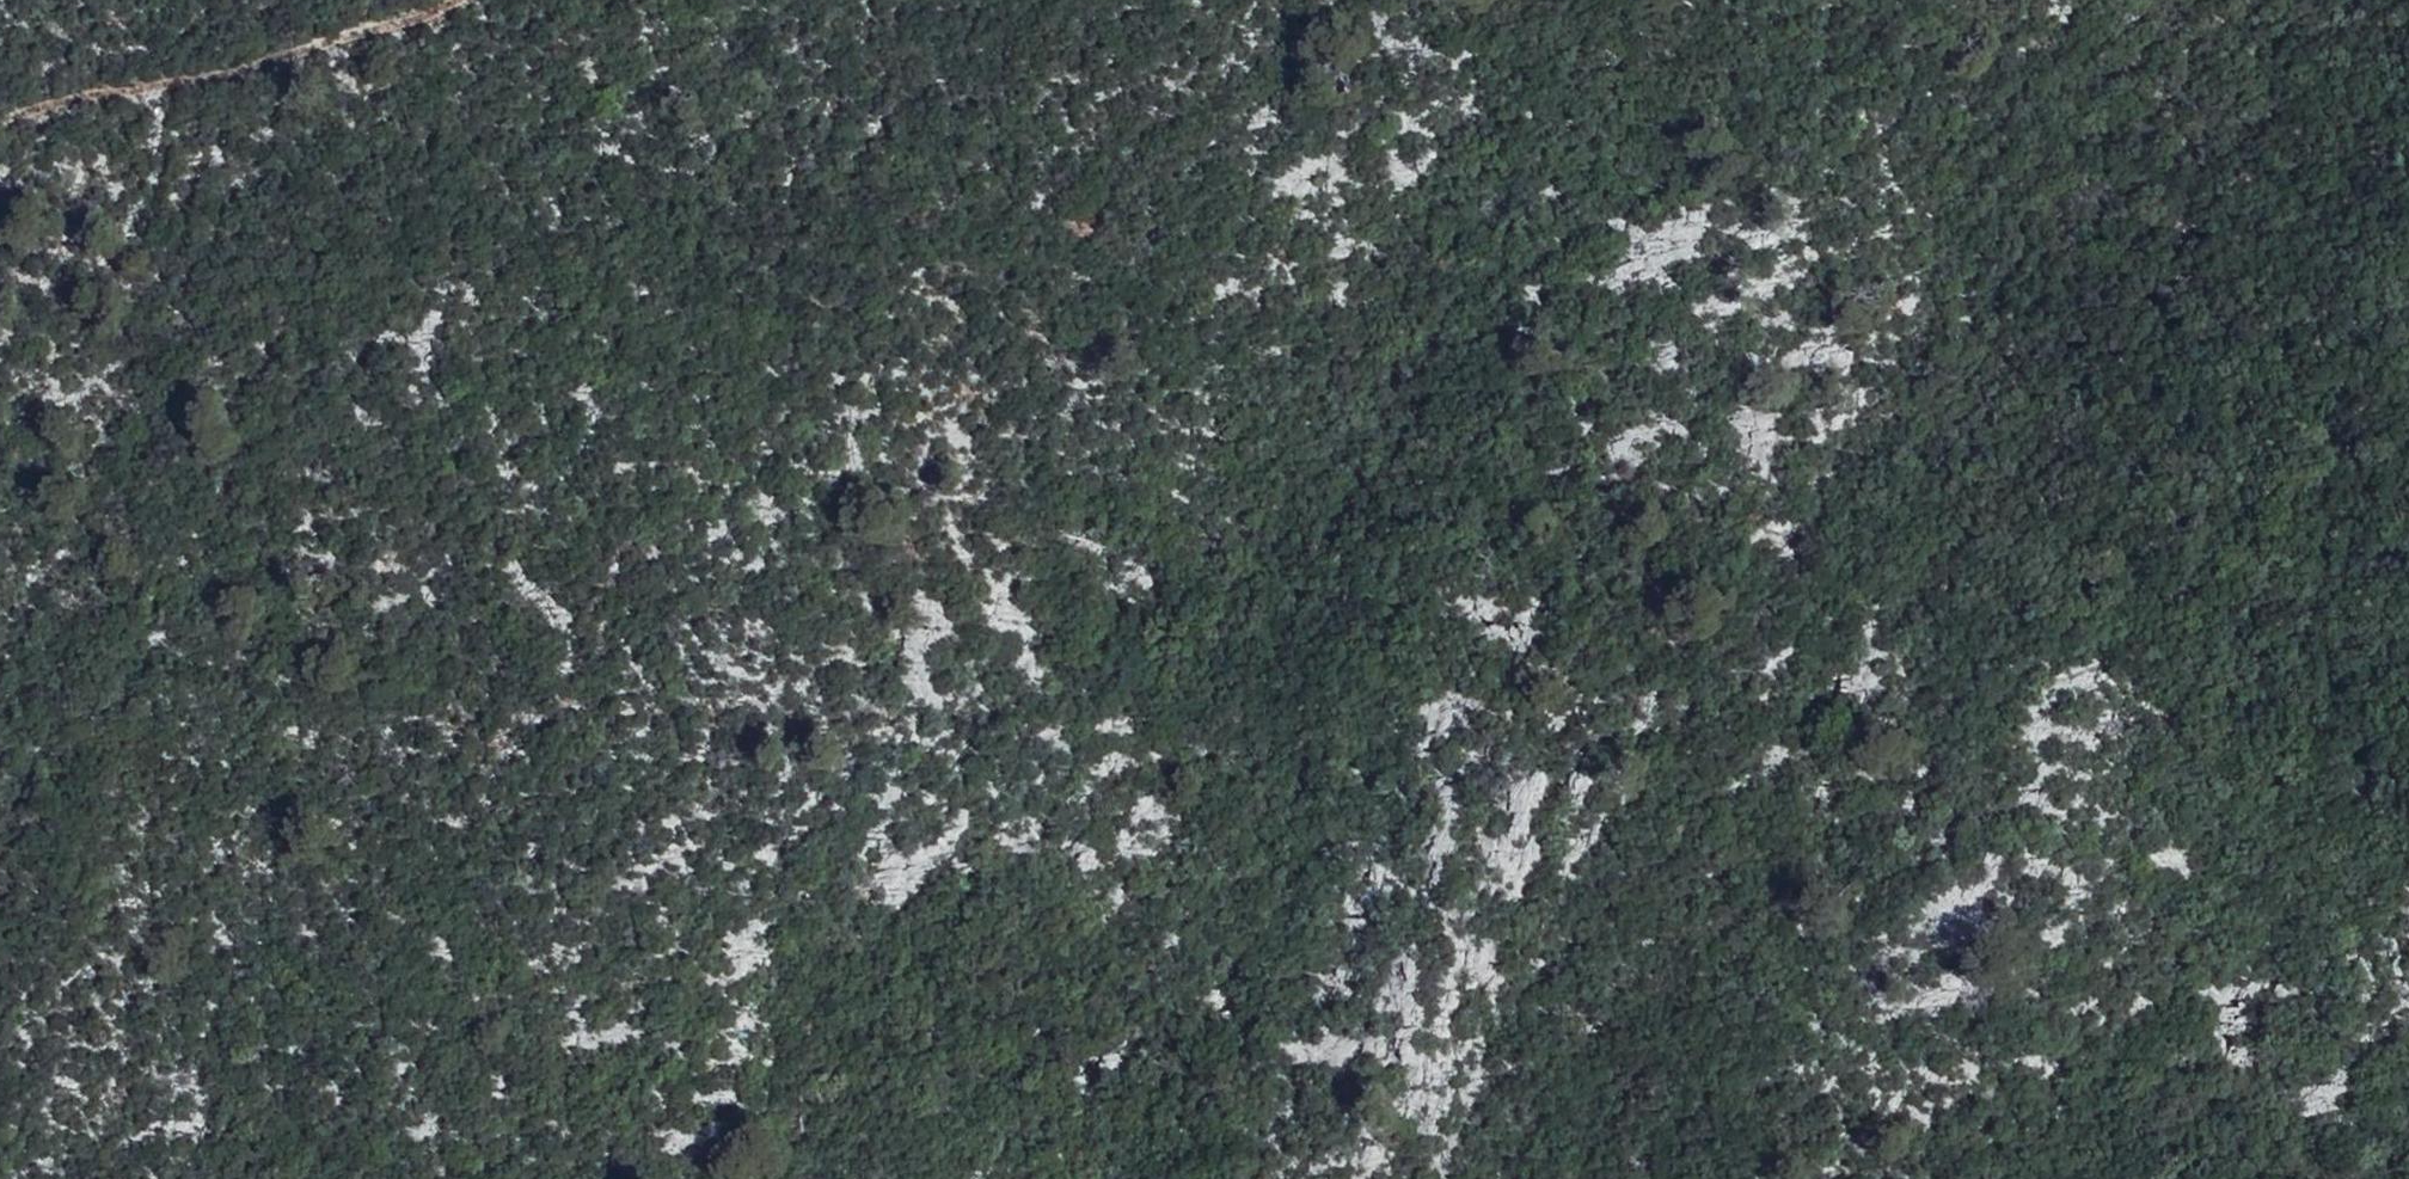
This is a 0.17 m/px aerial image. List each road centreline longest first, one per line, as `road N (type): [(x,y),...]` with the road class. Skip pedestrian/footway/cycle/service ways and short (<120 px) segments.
road 1 (track): [(0,117),(148,95),(407,29),(461,0)]

